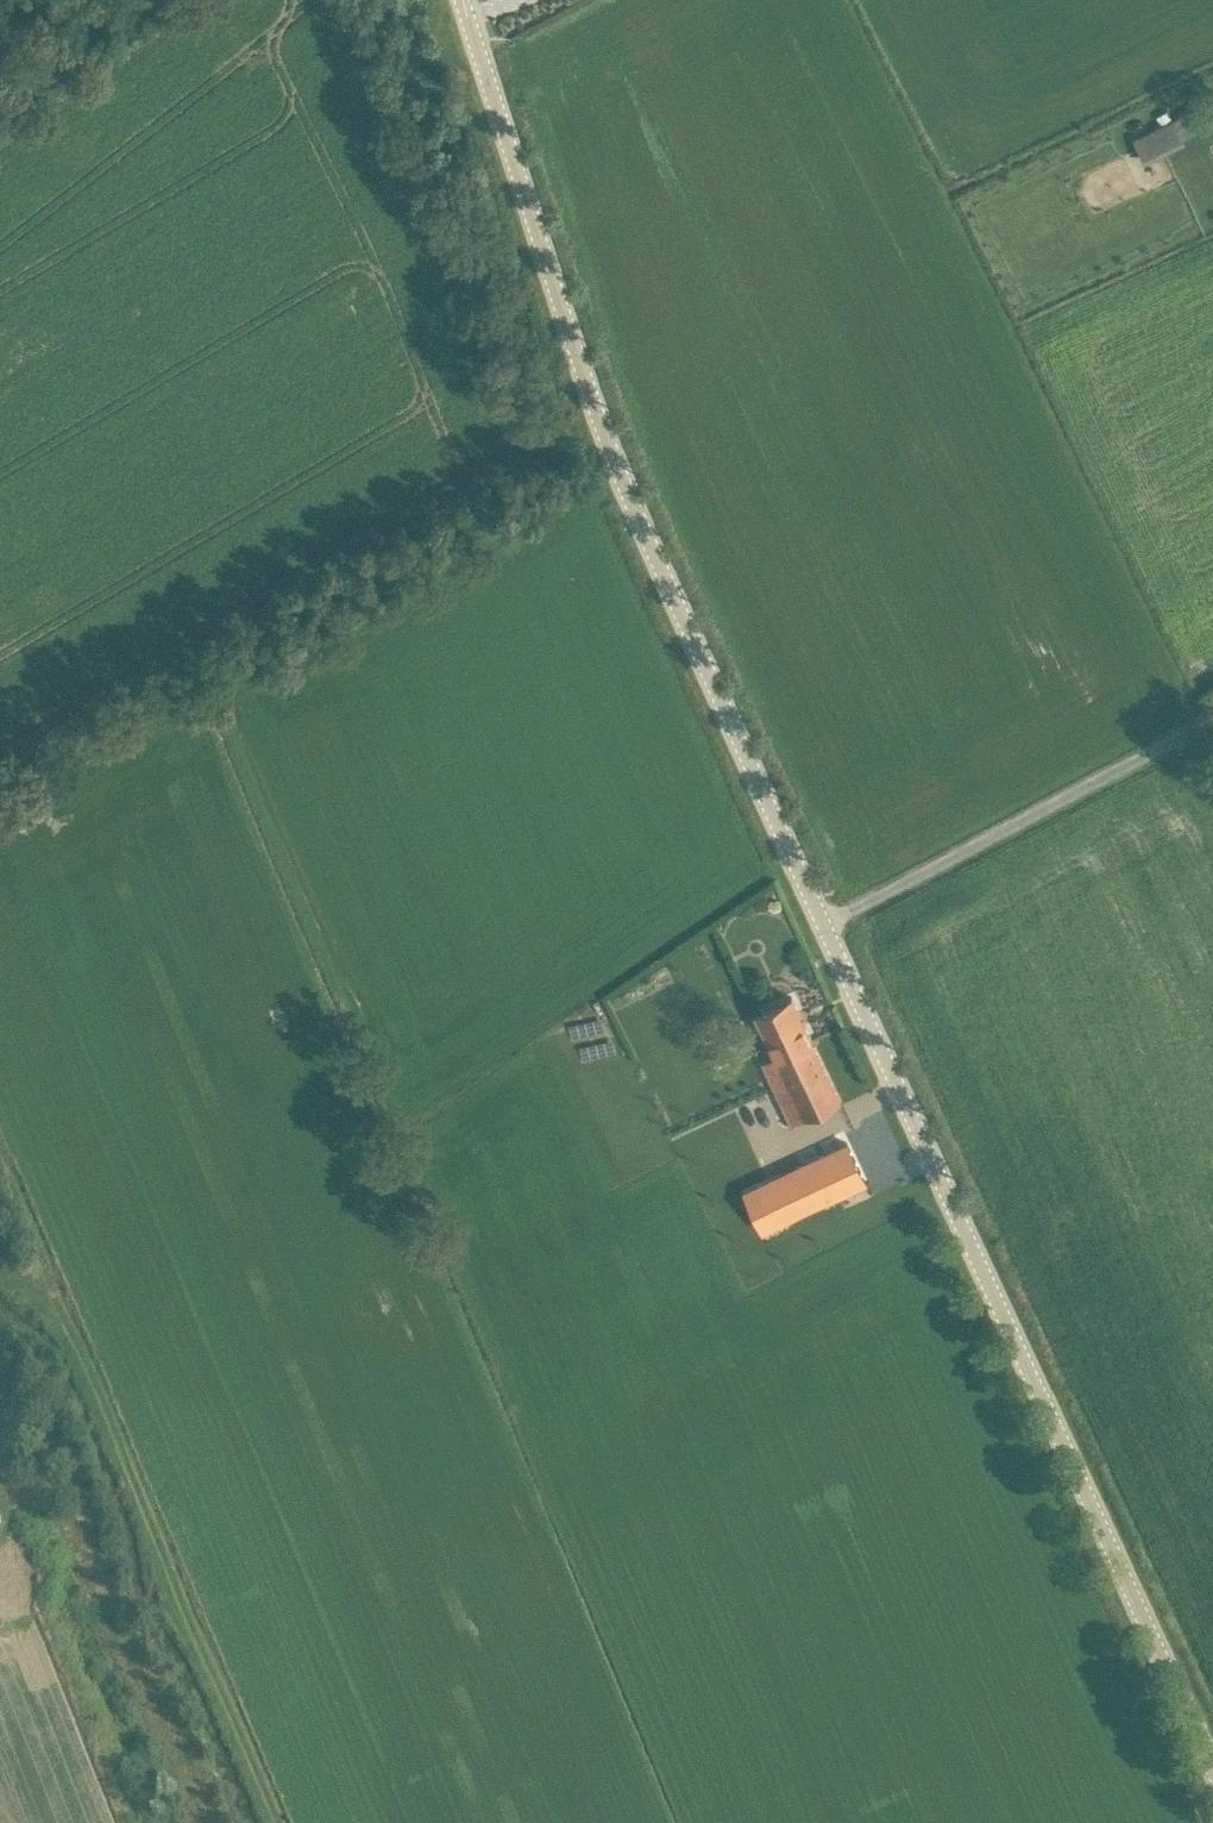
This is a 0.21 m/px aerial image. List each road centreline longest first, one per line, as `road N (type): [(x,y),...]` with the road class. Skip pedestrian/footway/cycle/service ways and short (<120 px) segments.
road 1 (unclassified): [(1212,1756),(666,587),(587,386),(464,0)]
road 2 (unclassified): [(0,101),(129,0)]

